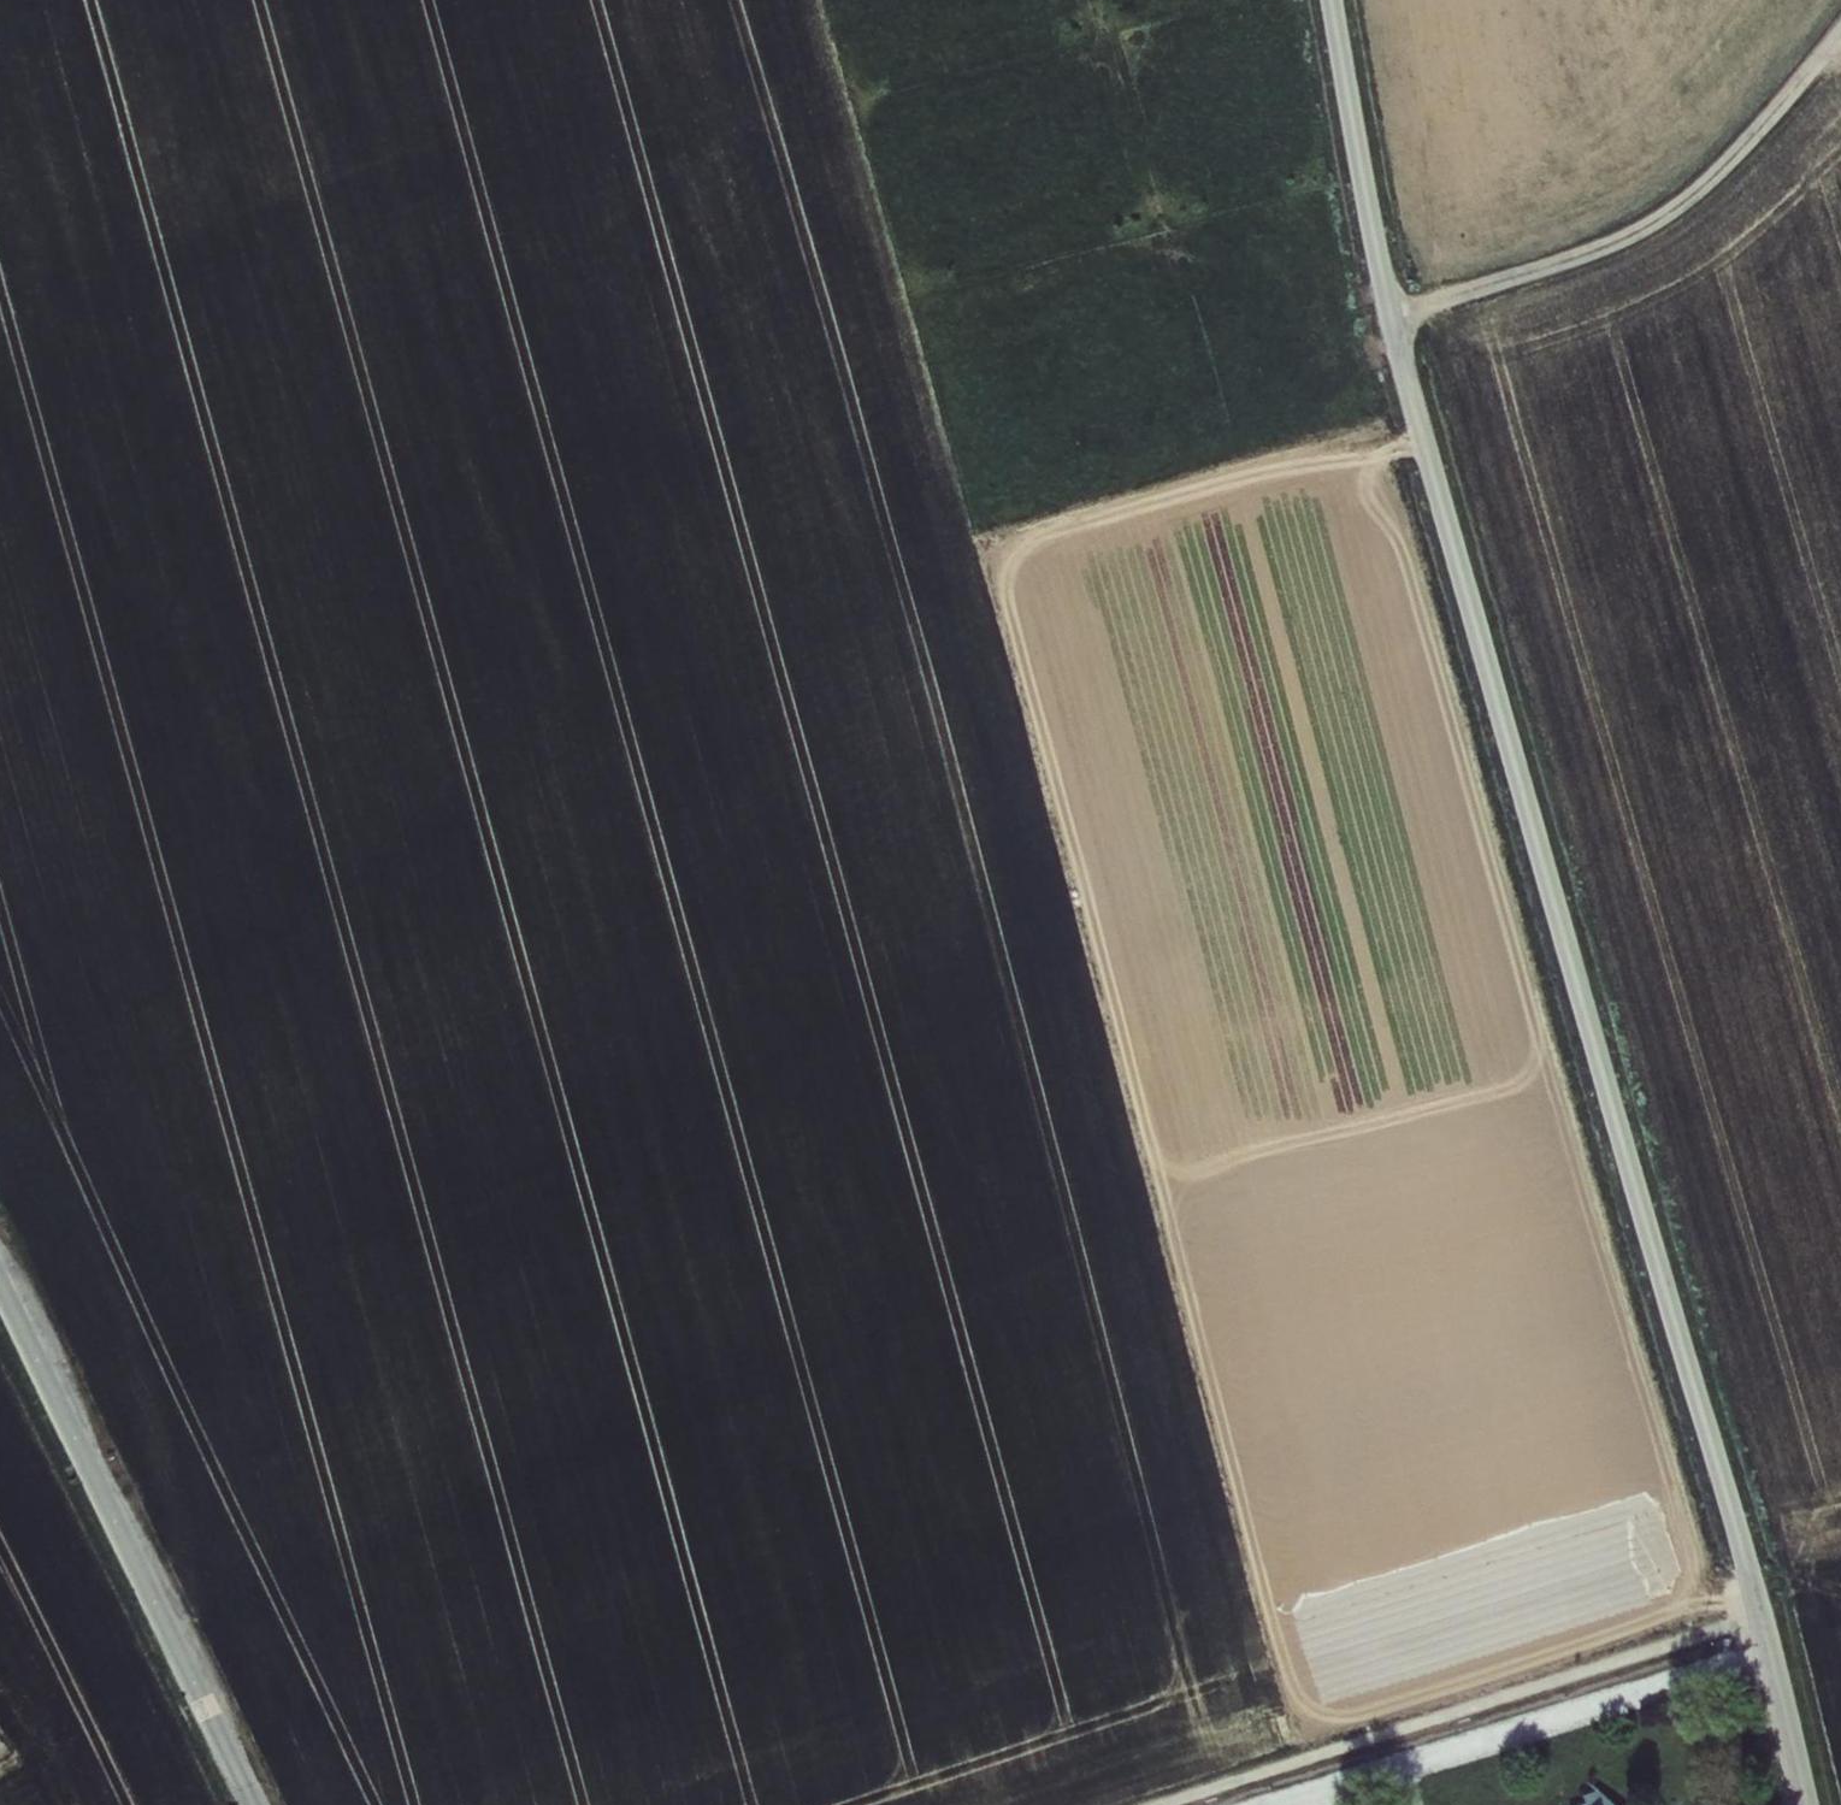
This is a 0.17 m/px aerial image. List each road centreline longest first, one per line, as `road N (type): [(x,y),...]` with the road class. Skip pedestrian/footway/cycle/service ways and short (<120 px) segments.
road 1 (unclassified): [(1760,1619),(1388,314),(1333,0)]
road 2 (tertiary): [(0,1284),(251,1804)]
road 3 (track): [(1840,32),(1710,180),(1663,218),(1585,254),(1388,314)]
road 4 (unclassified): [(1760,1619),(1803,1804)]

